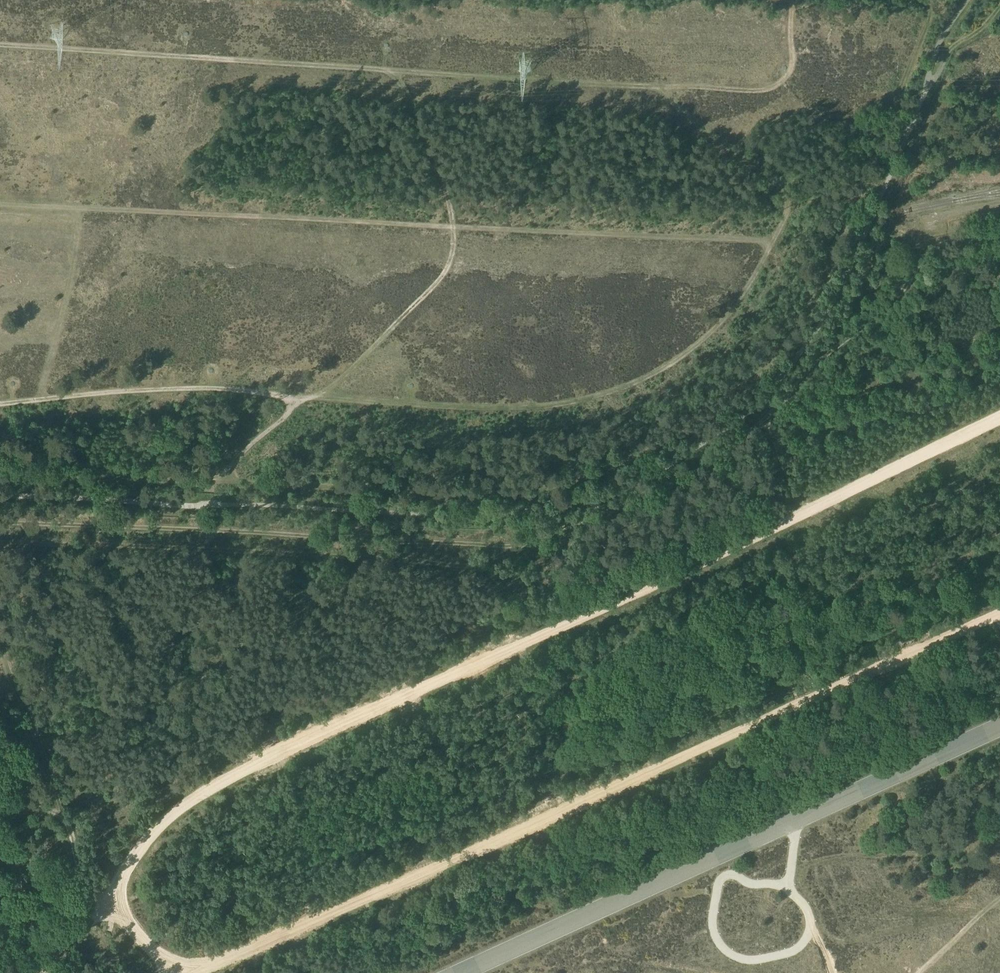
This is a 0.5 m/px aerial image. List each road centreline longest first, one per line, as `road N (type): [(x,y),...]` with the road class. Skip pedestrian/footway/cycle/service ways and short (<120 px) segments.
road 1 (track): [(0,472),(530,488),(645,450),(761,368),(802,309),(859,191),(929,0)]
road 2 (track): [(174,972),(117,902),(124,871),(158,828),(324,730),(999,420)]
road 3 (track): [(0,403),(155,388),(448,408),(543,408),(602,398),(678,363),(710,332),(789,211),(859,191)]
road 4 (track): [(999,613),(194,972)]
road 5 (track): [(789,211),(780,184),(661,87),(0,43)]
road 6 (track): [(0,204),(772,239)]
road 7 (track): [(463,0),(388,33),(376,51),(422,132),(452,229),(448,265),(223,474)]
road 8 (track): [(0,544),(296,554)]
road 9 (track): [(661,87),(772,84),(790,69),(794,0)]

